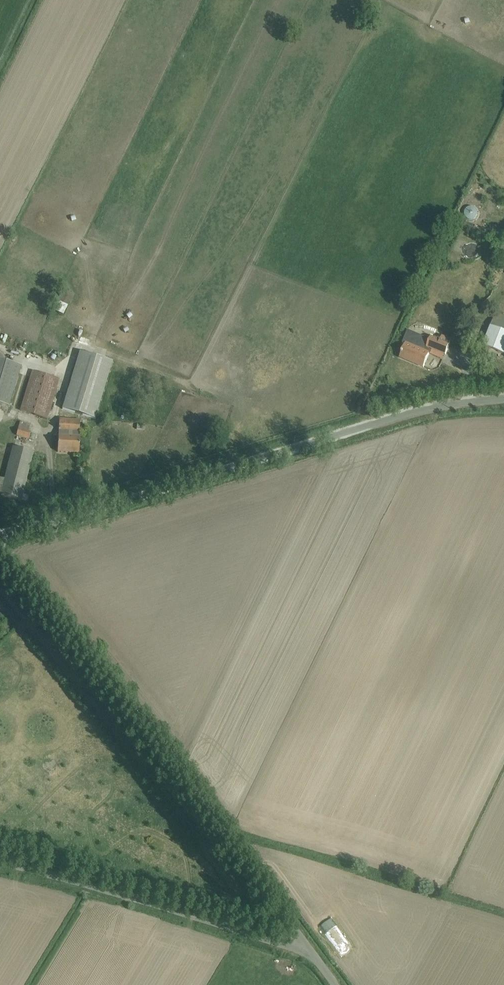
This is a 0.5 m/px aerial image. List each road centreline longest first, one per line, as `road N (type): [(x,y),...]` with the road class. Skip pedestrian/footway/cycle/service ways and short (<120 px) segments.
road 1 (unclassified): [(0,536),(417,409),(503,398)]
road 2 (unclassified): [(315,956),(0,551)]
road 3 (unclassified): [(0,863),(315,956)]

